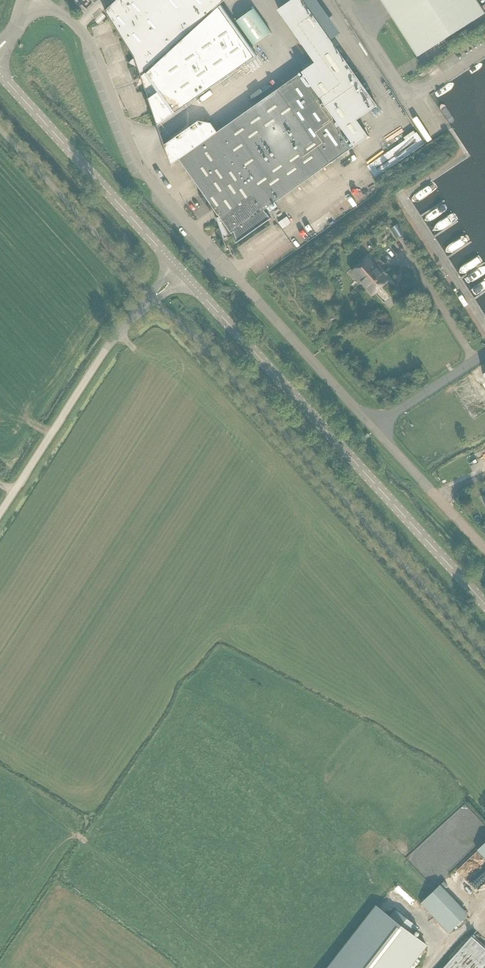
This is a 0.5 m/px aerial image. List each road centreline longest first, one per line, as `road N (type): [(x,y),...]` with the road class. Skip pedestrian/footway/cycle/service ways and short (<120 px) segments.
road 1 (unclassified): [(484,544),(147,176),(75,27),(30,6)]
road 2 (secondary): [(484,607),(176,273)]
road 3 (unclassified): [(0,520),(128,326),(176,273)]
road 4 (secondary): [(176,273),(0,71)]
road 5 (unclassified): [(431,128),(347,0)]

